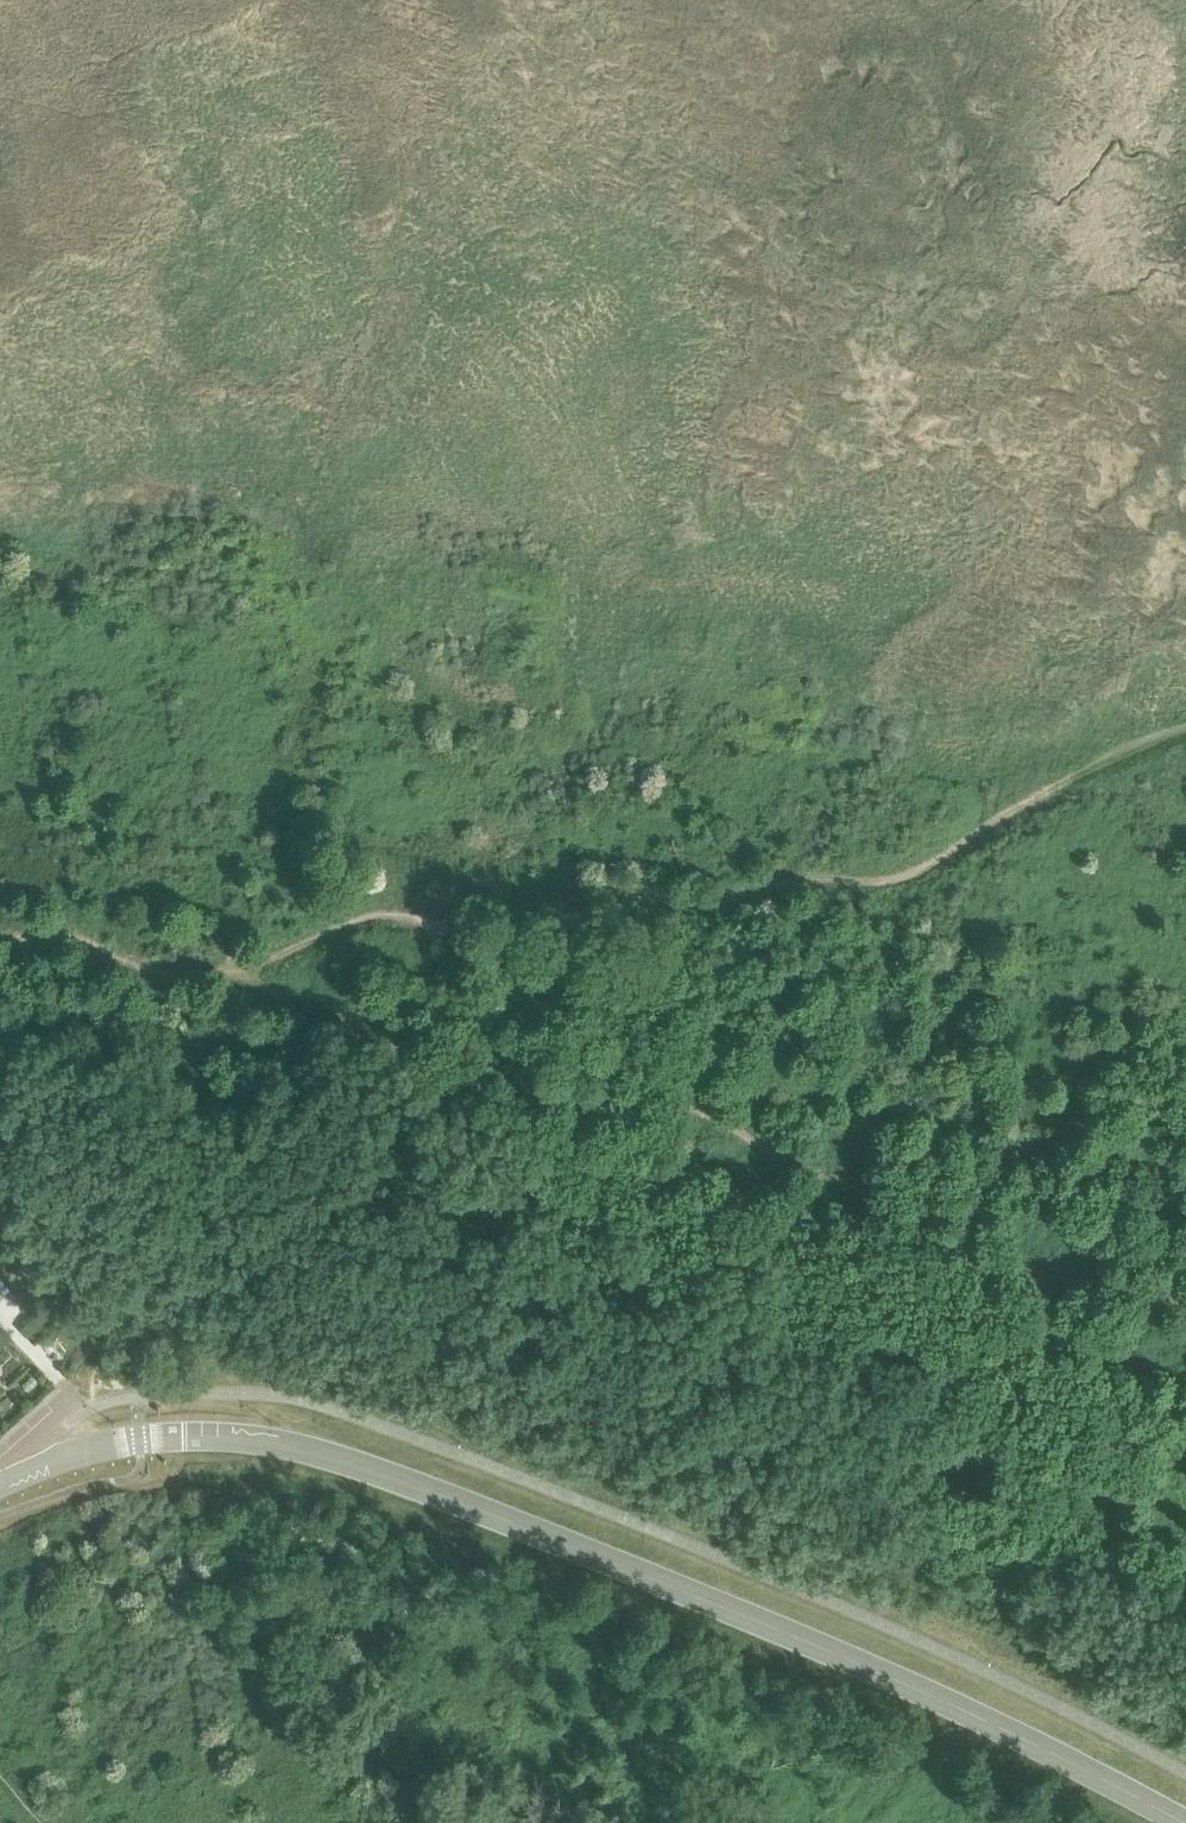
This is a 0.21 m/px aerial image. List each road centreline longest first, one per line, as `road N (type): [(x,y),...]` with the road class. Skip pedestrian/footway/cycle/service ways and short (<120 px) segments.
road 1 (tertiary): [(1185,1822),(1002,1728),(792,1635),(318,1452),(261,1439),(141,1439),(75,1453),(0,1485)]
road 2 (track): [(203,982),(355,919),(486,935),(570,891),(666,909),(812,873),(915,880),(1061,779),(1143,738),(1185,728)]

